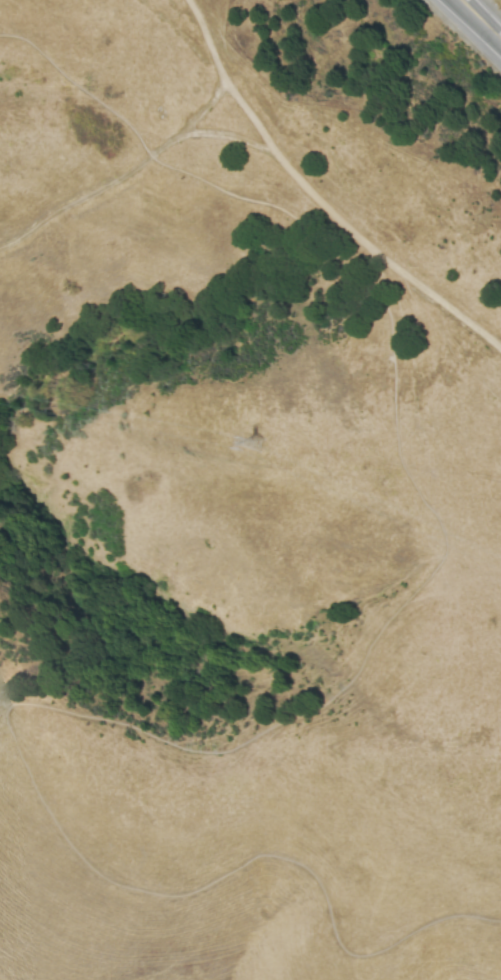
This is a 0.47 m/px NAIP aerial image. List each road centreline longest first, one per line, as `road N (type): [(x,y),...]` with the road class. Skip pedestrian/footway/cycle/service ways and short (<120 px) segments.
road 1 (track): [(183,0),(227,85),(293,169),(342,222),(500,345)]

